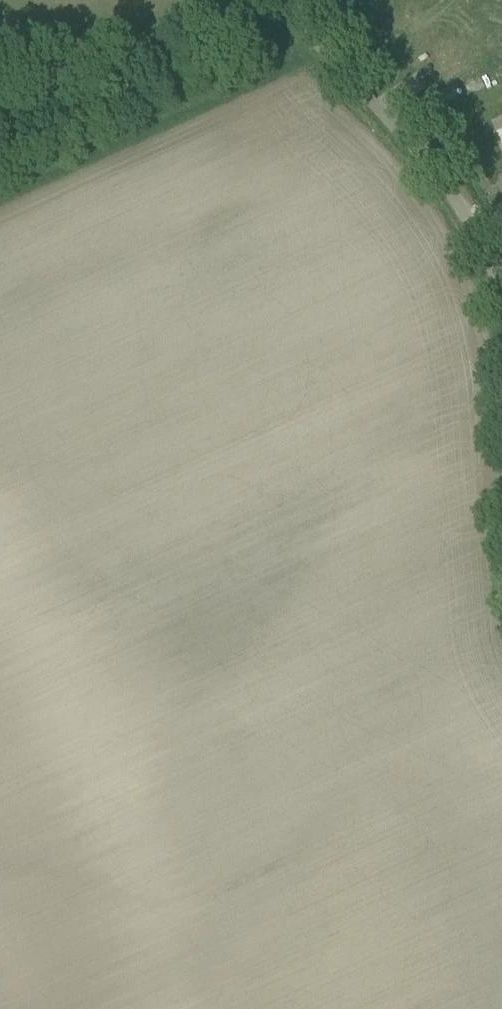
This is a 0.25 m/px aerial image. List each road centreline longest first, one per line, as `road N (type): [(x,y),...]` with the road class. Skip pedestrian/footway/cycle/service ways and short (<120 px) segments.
road 1 (unclassified): [(284,0),(476,231),(501,281)]

